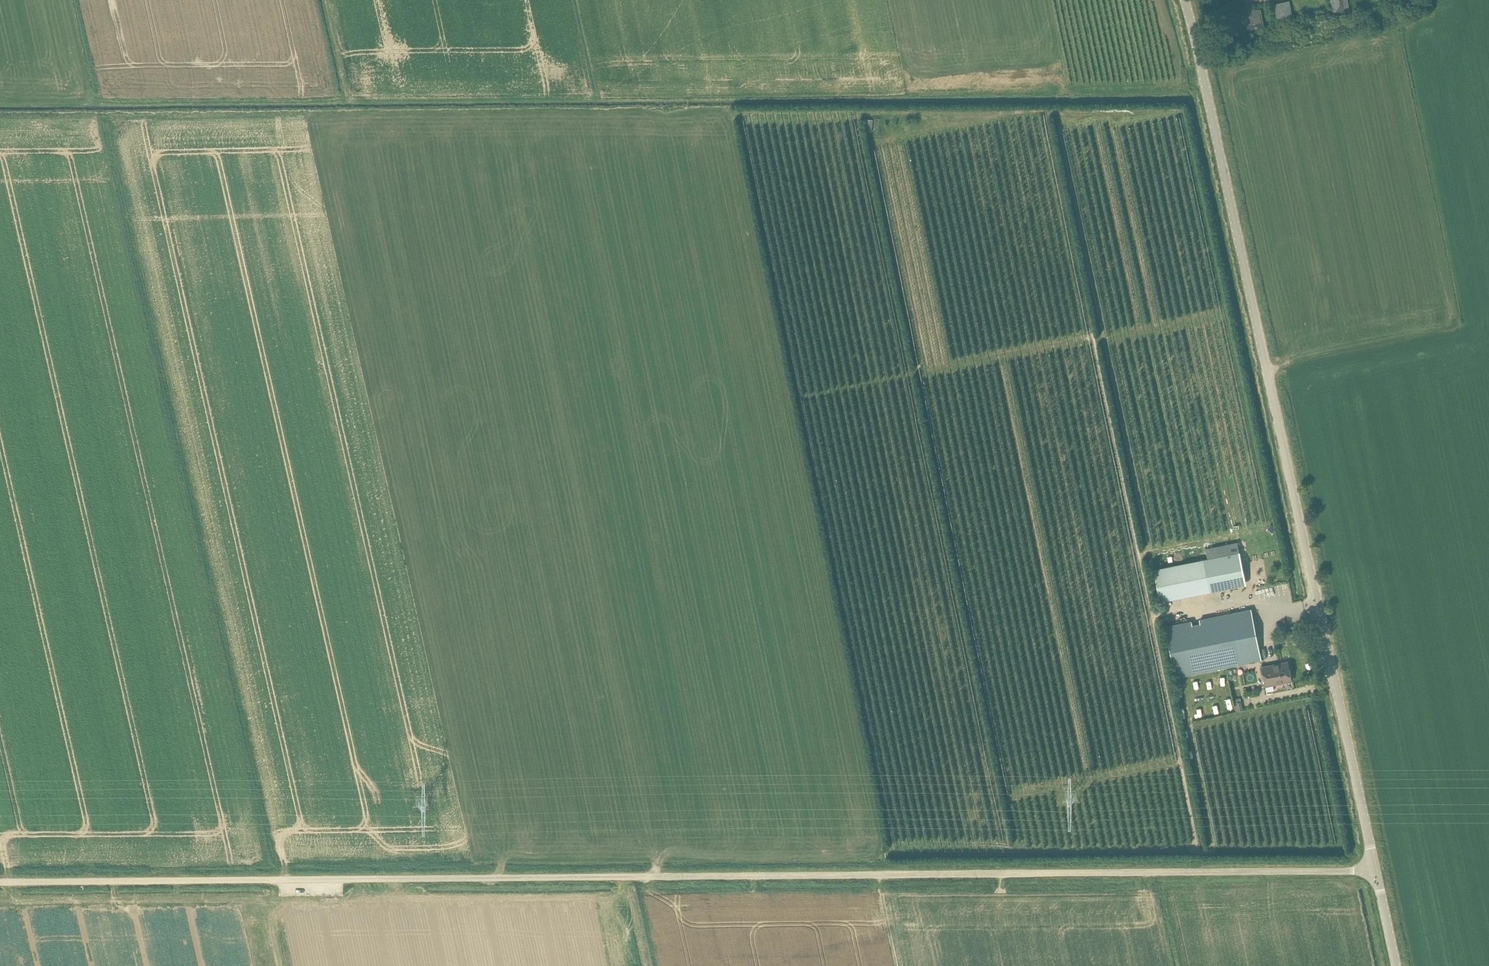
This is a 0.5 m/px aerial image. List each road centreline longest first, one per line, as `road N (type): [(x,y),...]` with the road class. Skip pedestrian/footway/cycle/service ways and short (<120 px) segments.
road 1 (unclassified): [(0,883),(1376,870)]
road 2 (unclassified): [(1376,870),(1185,0)]

